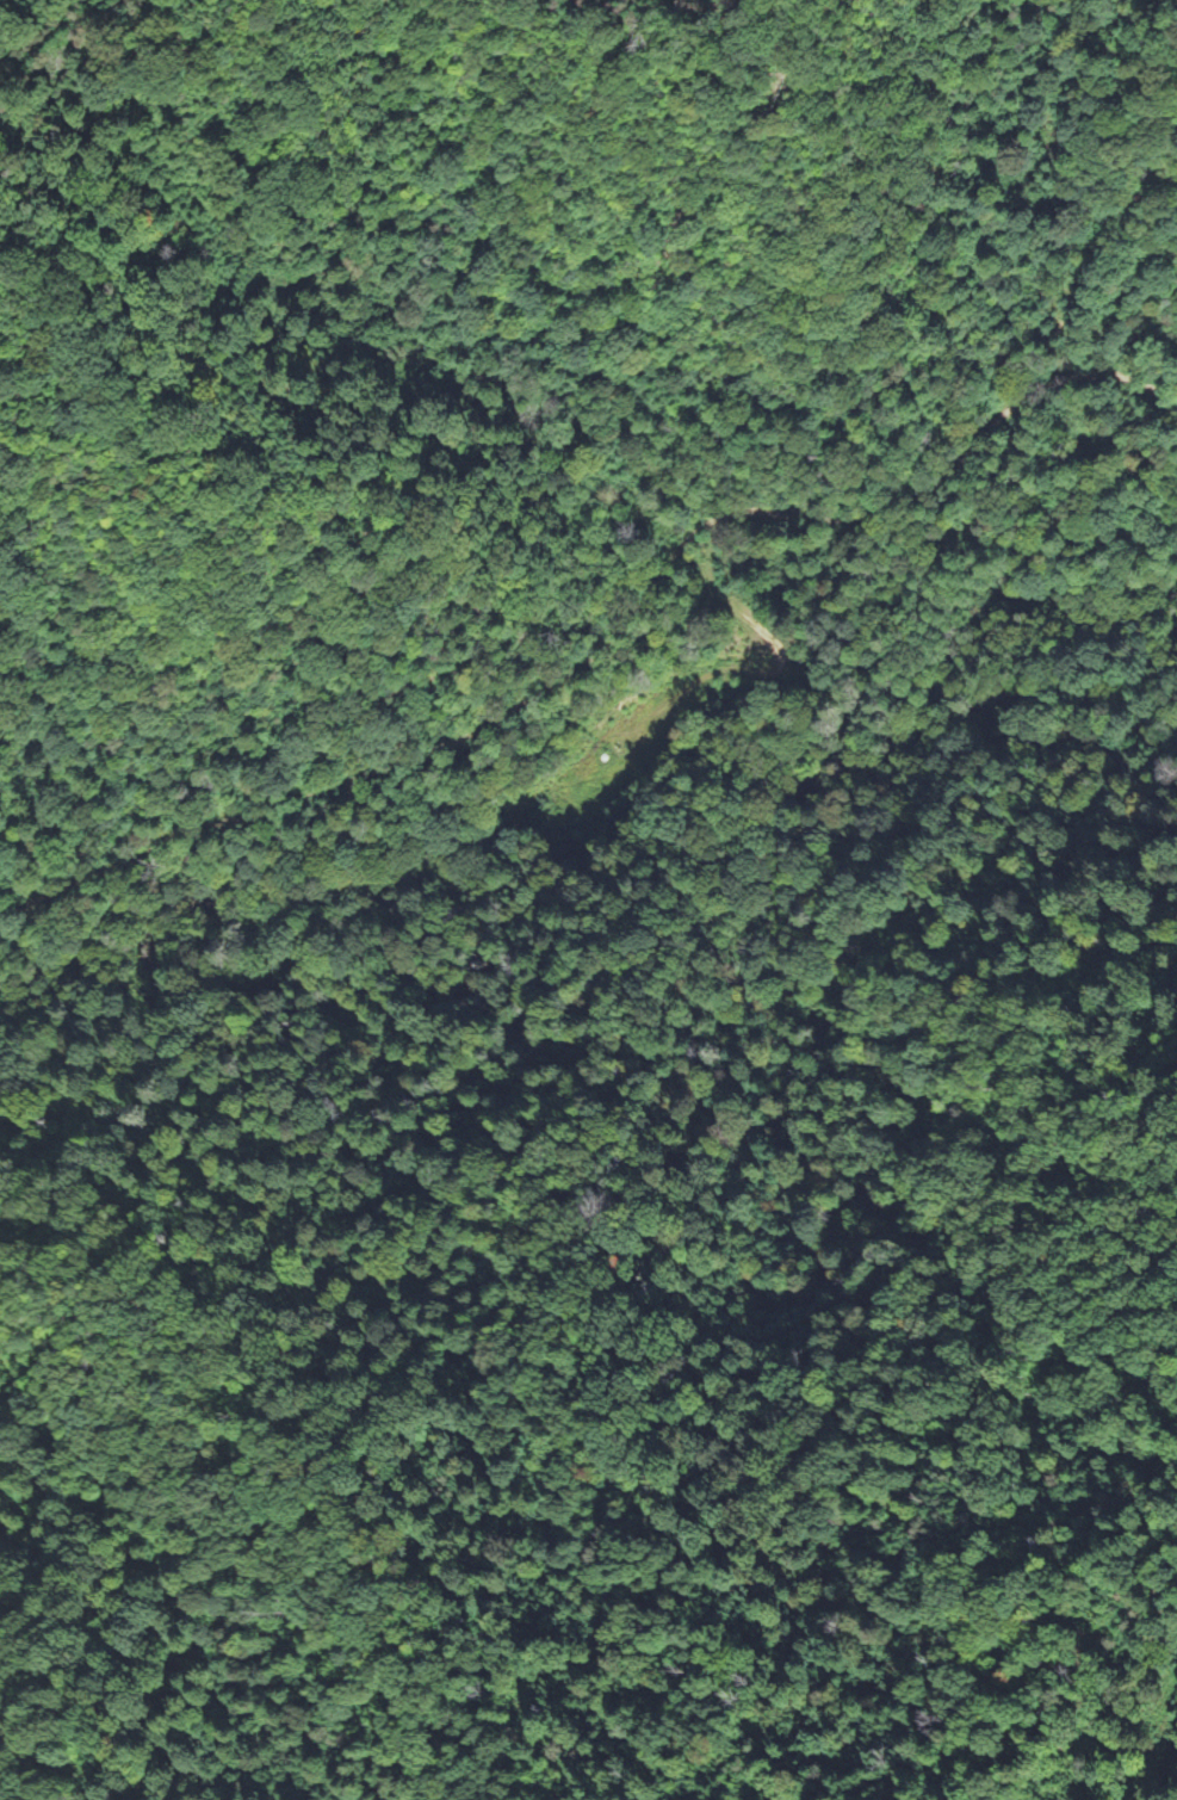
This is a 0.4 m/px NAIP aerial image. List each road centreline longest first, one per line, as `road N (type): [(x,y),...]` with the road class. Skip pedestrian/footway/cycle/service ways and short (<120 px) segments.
road 1 (residential): [(0,856),(254,779),(502,676),(693,530),(890,484),(1024,395),(1107,364),(1176,381)]

